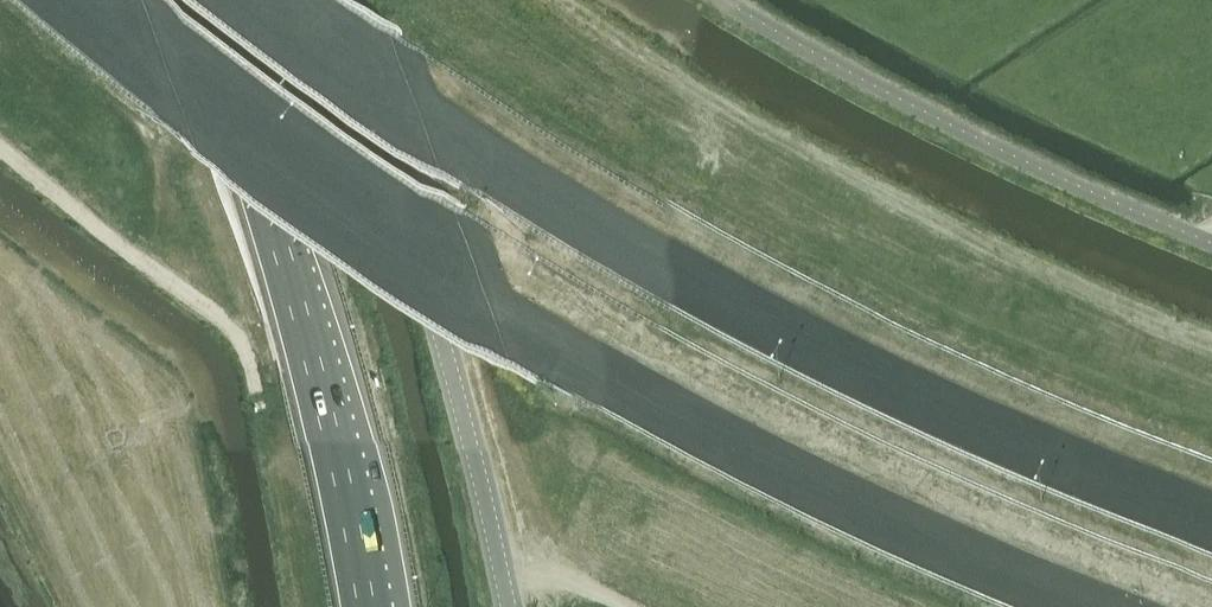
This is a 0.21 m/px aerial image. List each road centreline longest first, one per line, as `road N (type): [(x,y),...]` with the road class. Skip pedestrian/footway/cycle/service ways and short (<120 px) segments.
road 1 (motorway): [(62,0),(275,166),(604,379),(817,494),(1081,606)]
road 2 (motorway): [(1211,526),(1091,483),(704,293),(427,124),(272,0)]
road 3 (tertiary): [(507,606),(404,206),(324,0)]
road 4 (motorway): [(368,606),(313,357),(191,0)]

